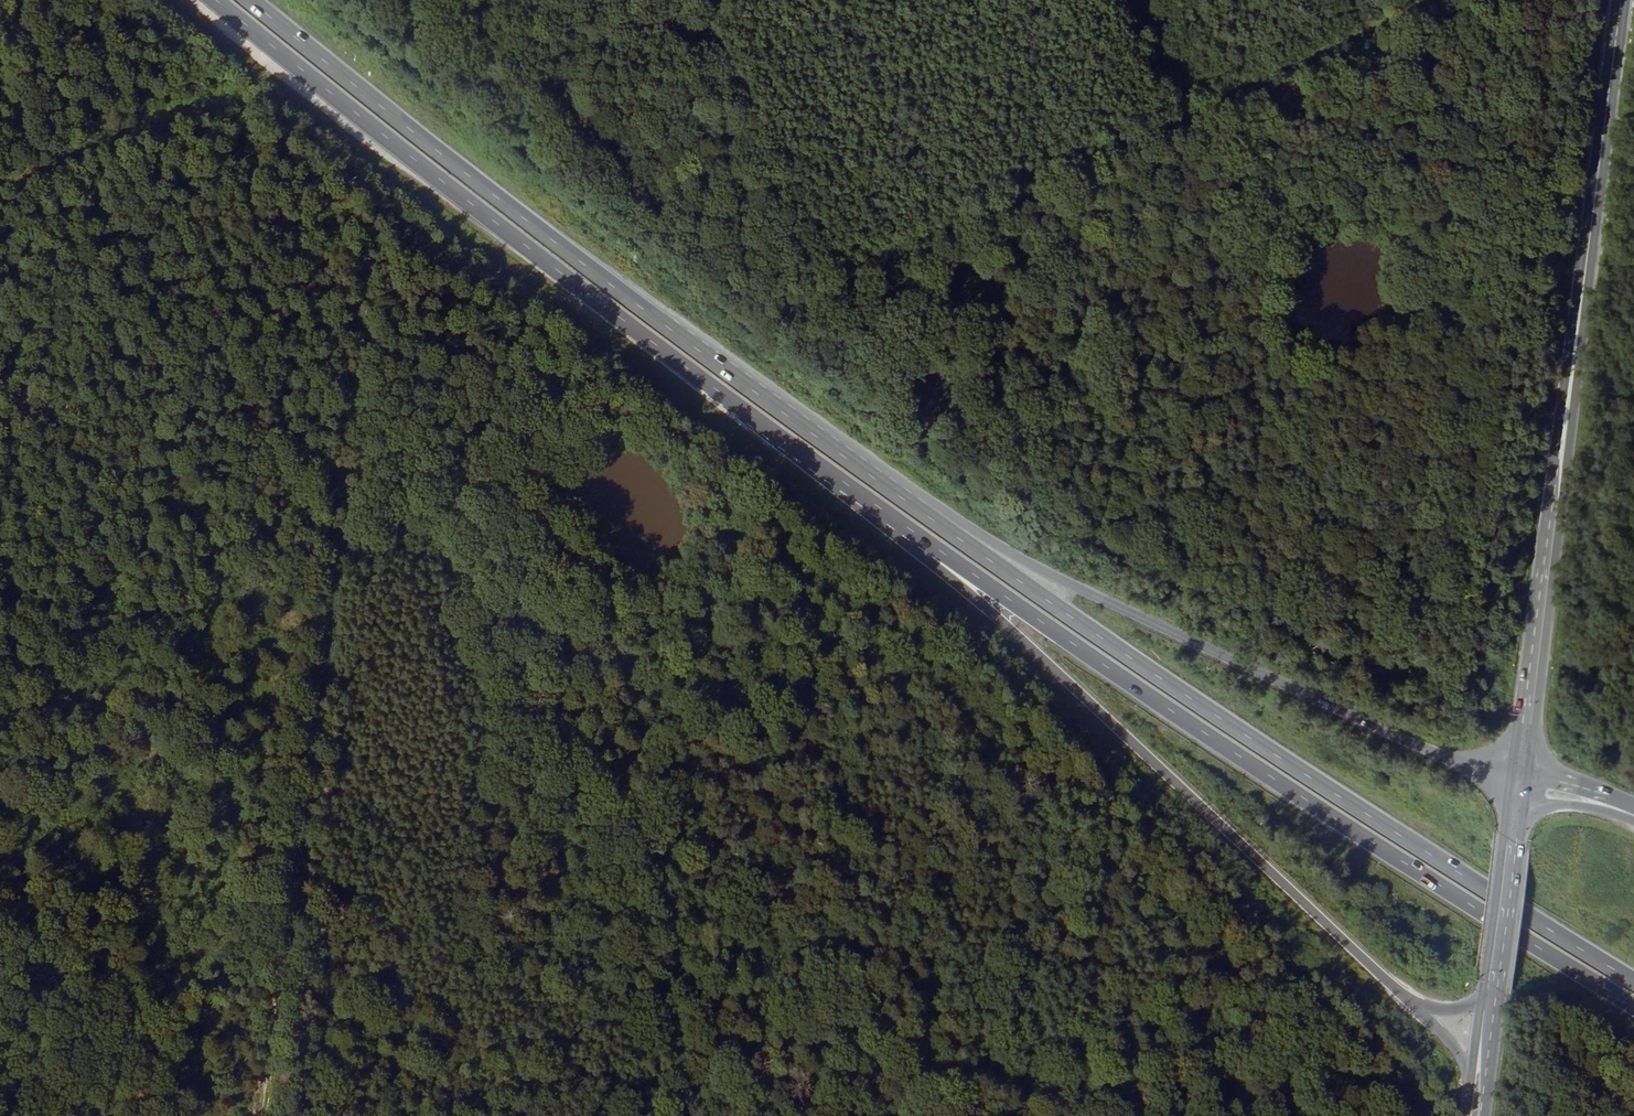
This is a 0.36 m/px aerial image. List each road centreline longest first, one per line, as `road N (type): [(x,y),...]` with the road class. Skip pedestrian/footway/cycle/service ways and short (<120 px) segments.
road 1 (trunk): [(212,0),(470,206),(941,552)]
road 2 (track): [(279,1115),(384,212)]
road 3 (trunk): [(928,518),(416,139),(244,0)]
road 4 (trunk): [(1633,984),(1221,719),(928,518)]
road 5 (trunk): [(941,552),(1210,737),(1633,1009)]
road 6 (primary): [(1619,0),(1519,784)]
road 7 (track): [(746,326),(1426,0)]
road 8 (track): [(0,683),(634,379)]
road 9 (trunk): [(941,552),(952,580),(1412,1005)]
road 10 (trunk): [(1519,784),(1060,583),(959,523),(928,518)]
road 11 (track): [(0,187),(253,92)]
road 12 (primary): [(1510,839),(1486,1003)]

